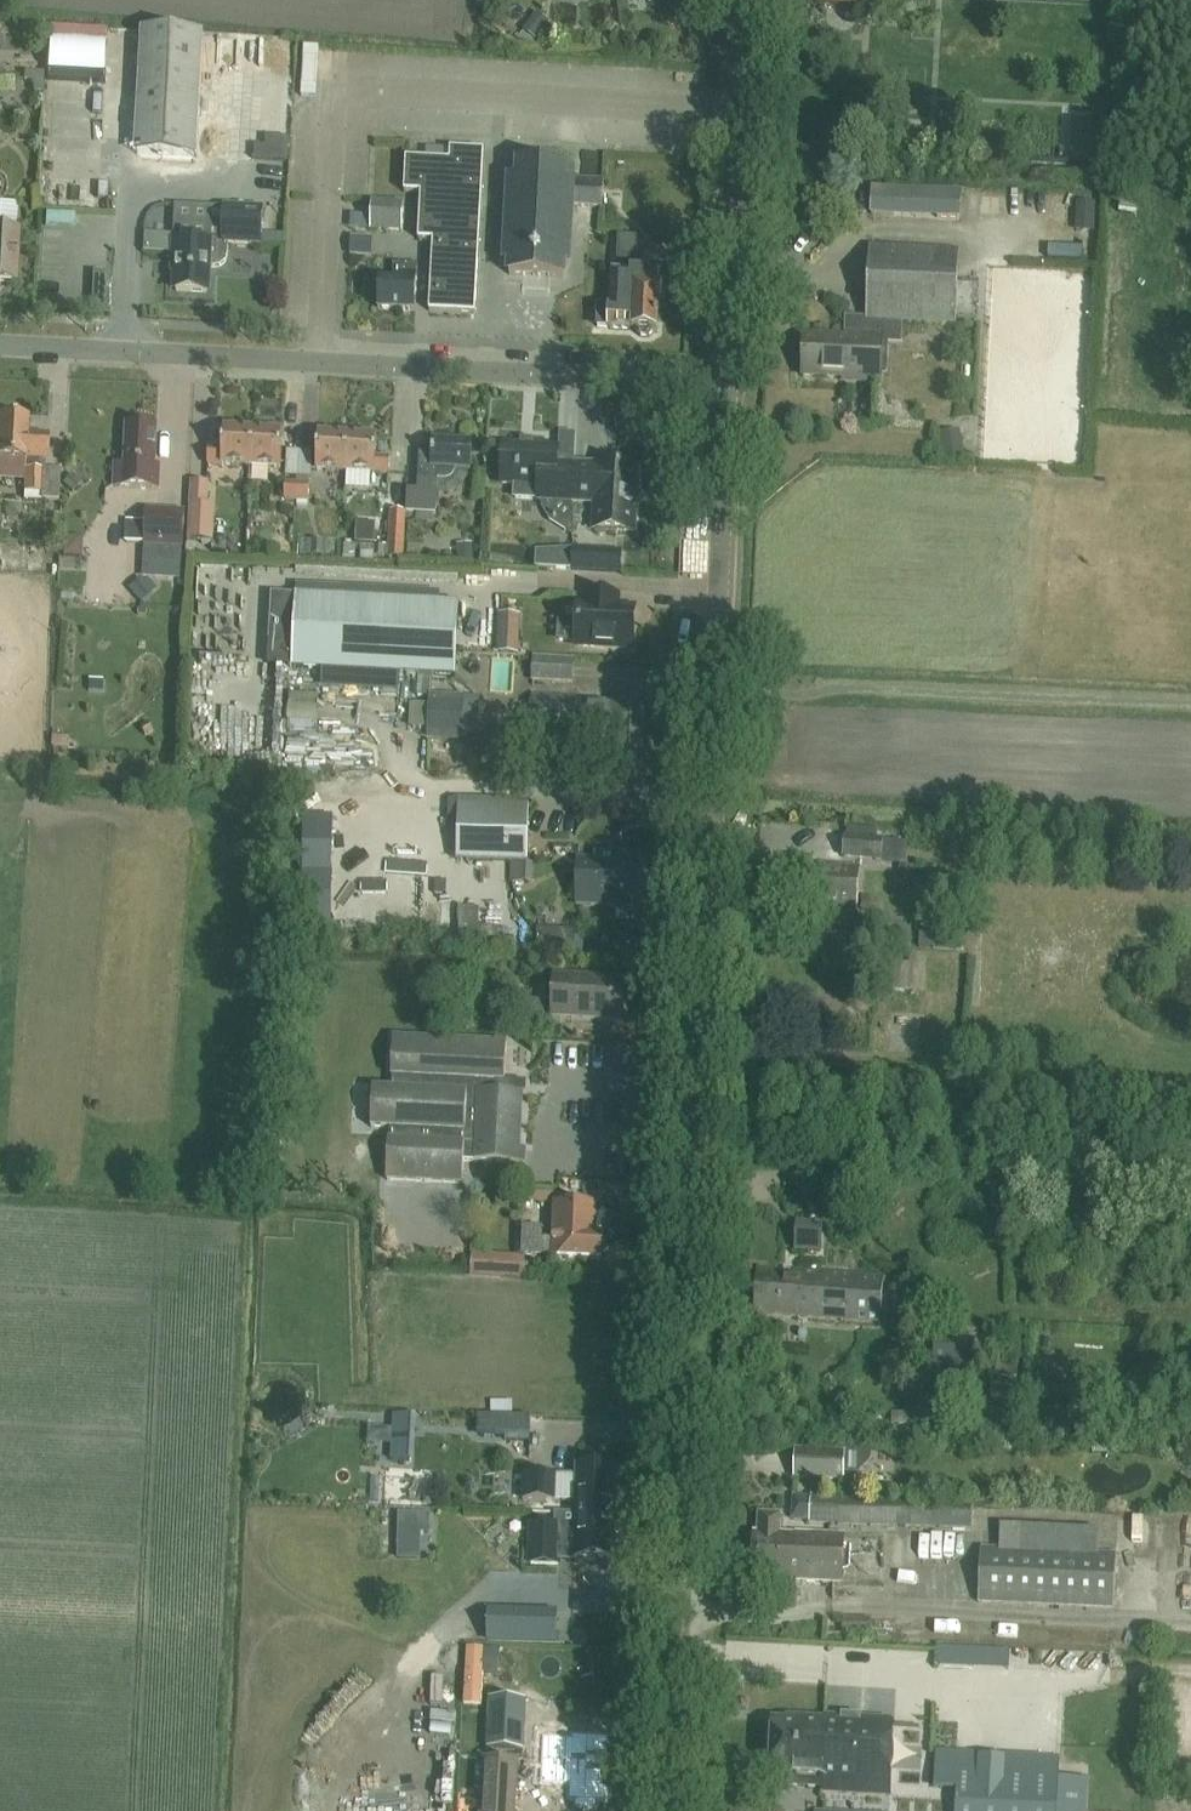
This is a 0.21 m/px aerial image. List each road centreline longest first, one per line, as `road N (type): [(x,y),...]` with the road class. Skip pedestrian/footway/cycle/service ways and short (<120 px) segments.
road 1 (unclassified): [(667,1810),(731,382)]
road 2 (unclassified): [(731,382),(0,344)]
road 3 (track): [(1190,1667),(919,1675),(674,1659)]
road 4 (unclassified): [(731,382),(741,0)]

